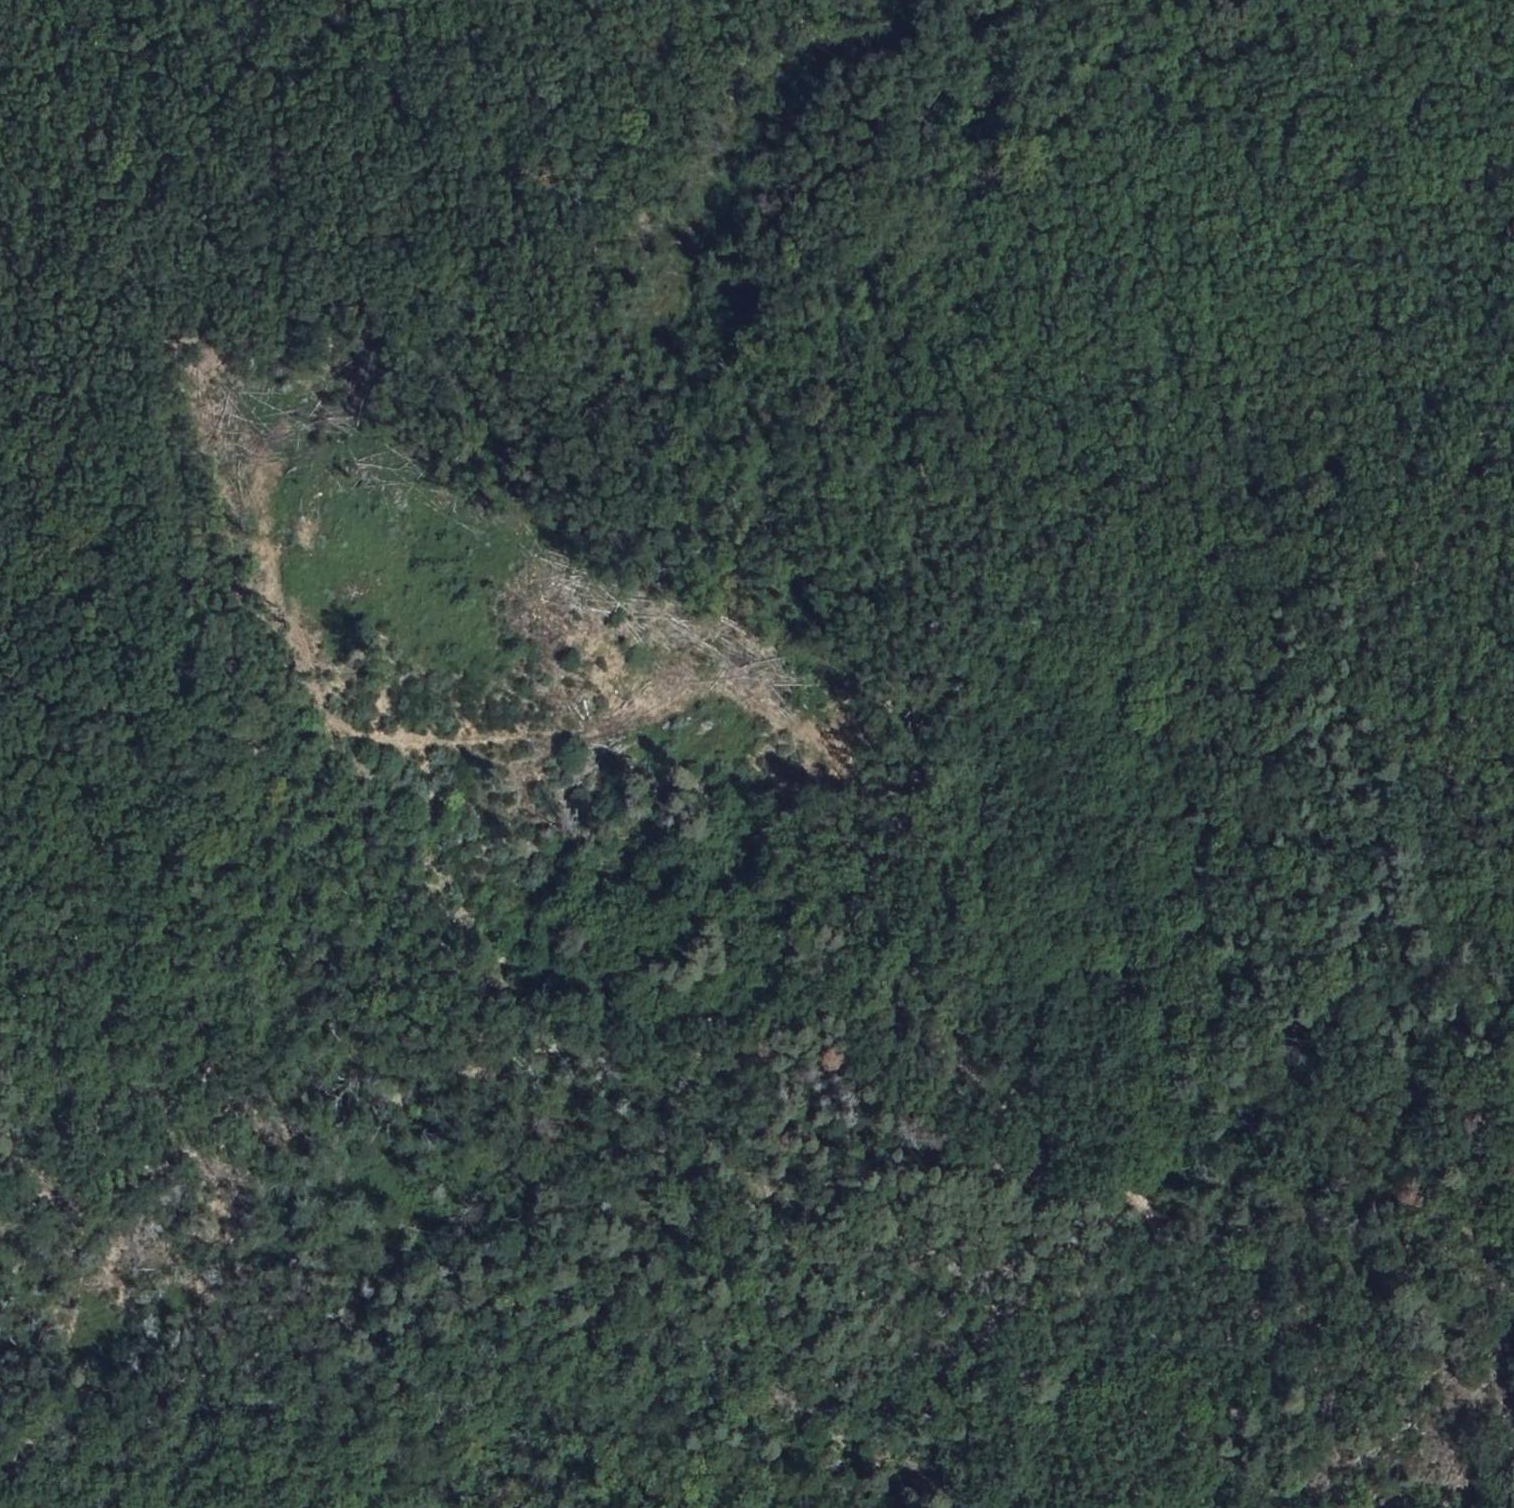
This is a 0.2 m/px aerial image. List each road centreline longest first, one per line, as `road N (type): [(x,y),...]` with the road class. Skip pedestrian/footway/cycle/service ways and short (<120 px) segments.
road 1 (track): [(0,1202),(123,1192),(430,1087),(732,1018),(853,1008),(952,1042),(1042,1135),(1112,1168),(1241,1338),(1248,1380),(1212,1507)]
road 2 (track): [(1070,0),(1082,65),(1126,184),(1188,304),(1254,381),(1311,430),(1384,472),(1455,537),(1513,627)]

